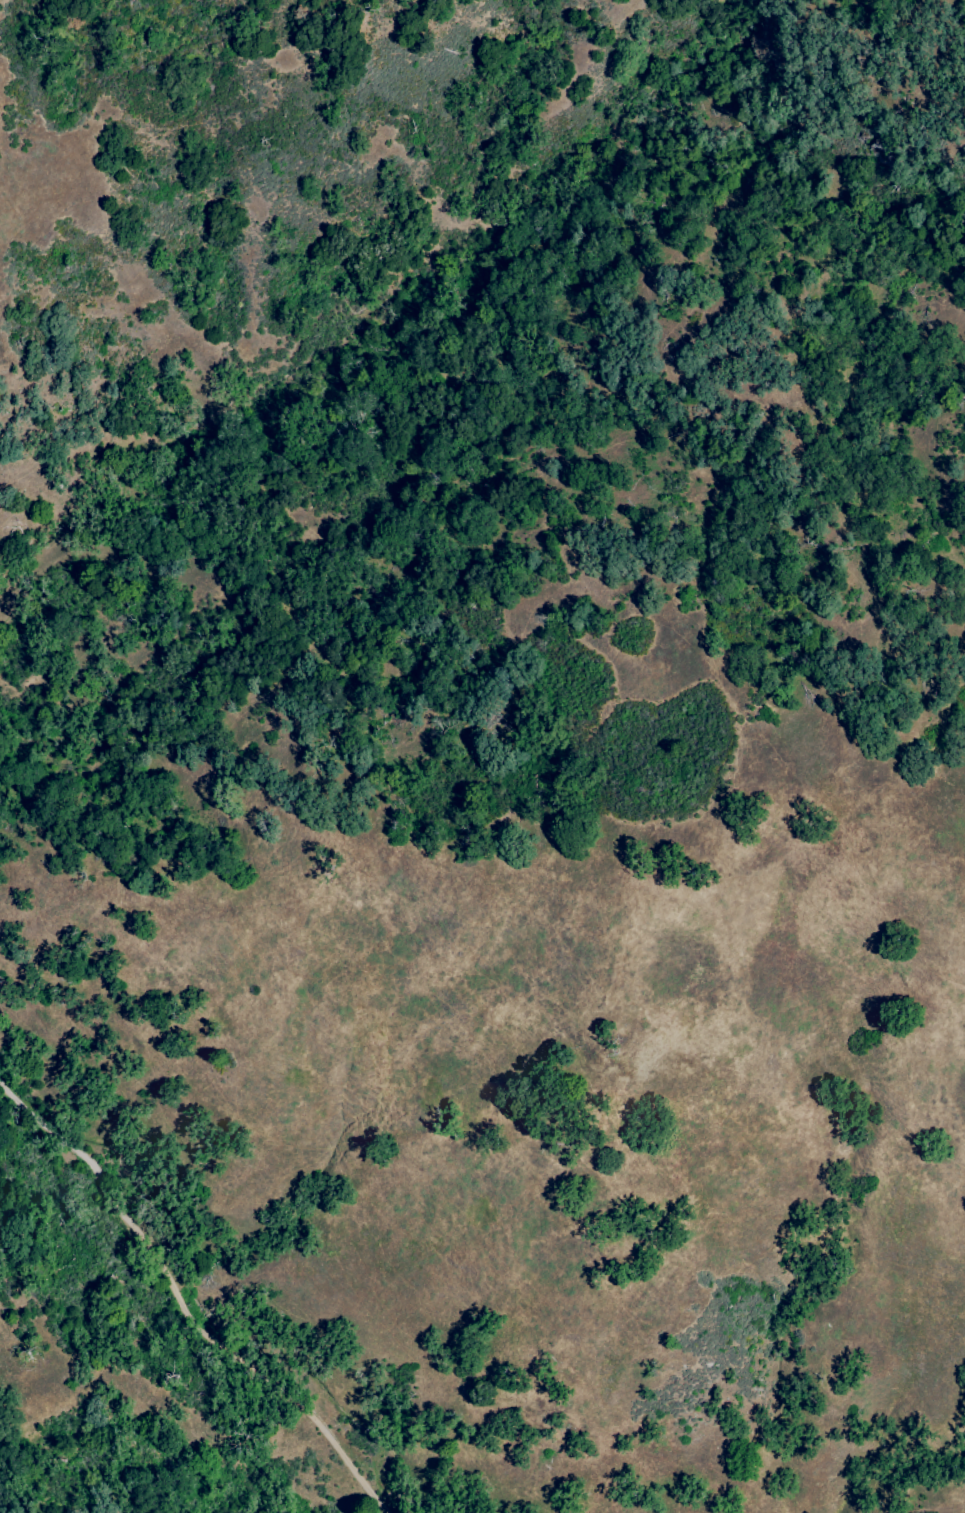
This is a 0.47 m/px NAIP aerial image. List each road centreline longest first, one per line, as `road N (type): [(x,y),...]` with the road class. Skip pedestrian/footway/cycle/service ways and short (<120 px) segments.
road 1 (track): [(0,1104),(75,1172),(226,1374),(306,1418),(382,1512)]

